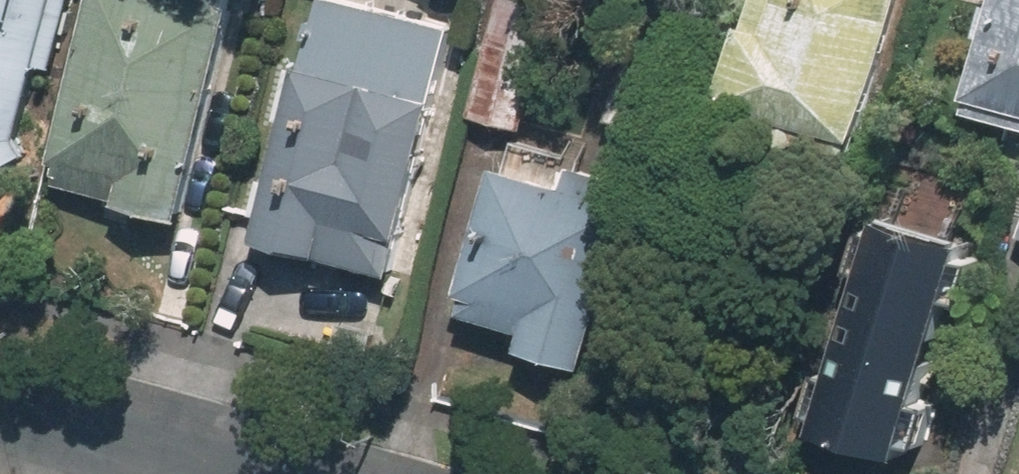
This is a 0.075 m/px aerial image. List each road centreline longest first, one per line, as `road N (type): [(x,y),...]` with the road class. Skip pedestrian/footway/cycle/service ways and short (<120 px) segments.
road 1 (residential): [(0,406),(245,473)]

